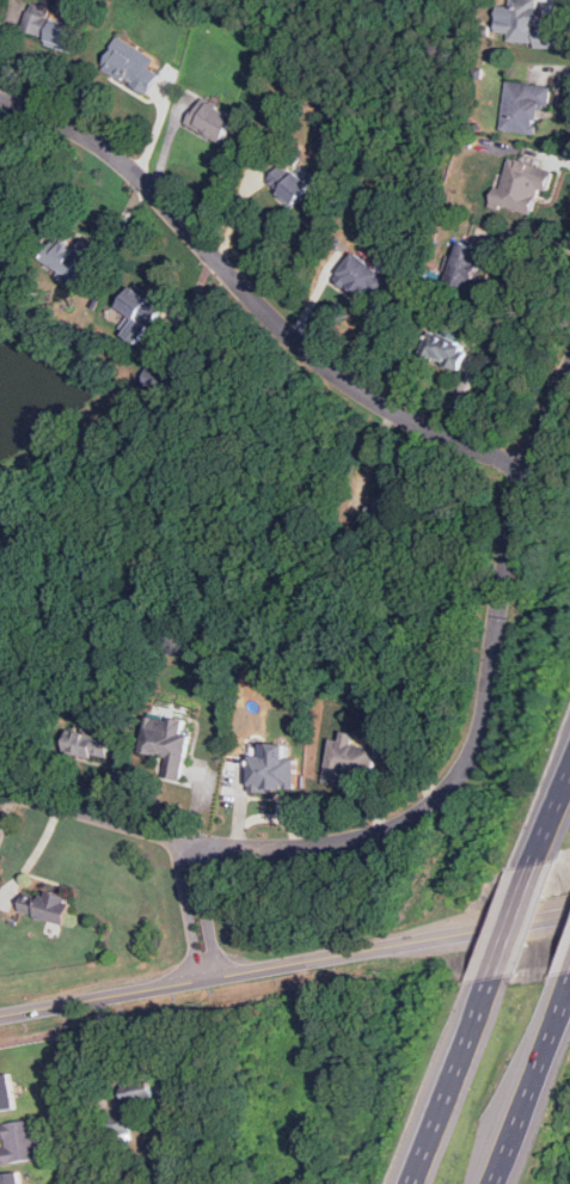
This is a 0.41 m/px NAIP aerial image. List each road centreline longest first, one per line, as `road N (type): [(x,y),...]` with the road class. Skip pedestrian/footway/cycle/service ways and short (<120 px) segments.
road 1 (residential): [(0,795),(237,849),(361,840),(430,808),(464,770),(480,733),(520,506),(569,369)]
road 2 (residential): [(531,468),(422,426),(354,386),(292,337),(118,159),(49,117),(0,101)]
road 3 (tertiary): [(0,1016),(569,914)]
road 4 (motorway): [(490,981),(411,1183)]
road 5 (motorway): [(494,1183),(569,989)]
road 6 (residential): [(209,979),(185,842)]
road 7 (motorway): [(533,865),(490,981)]

